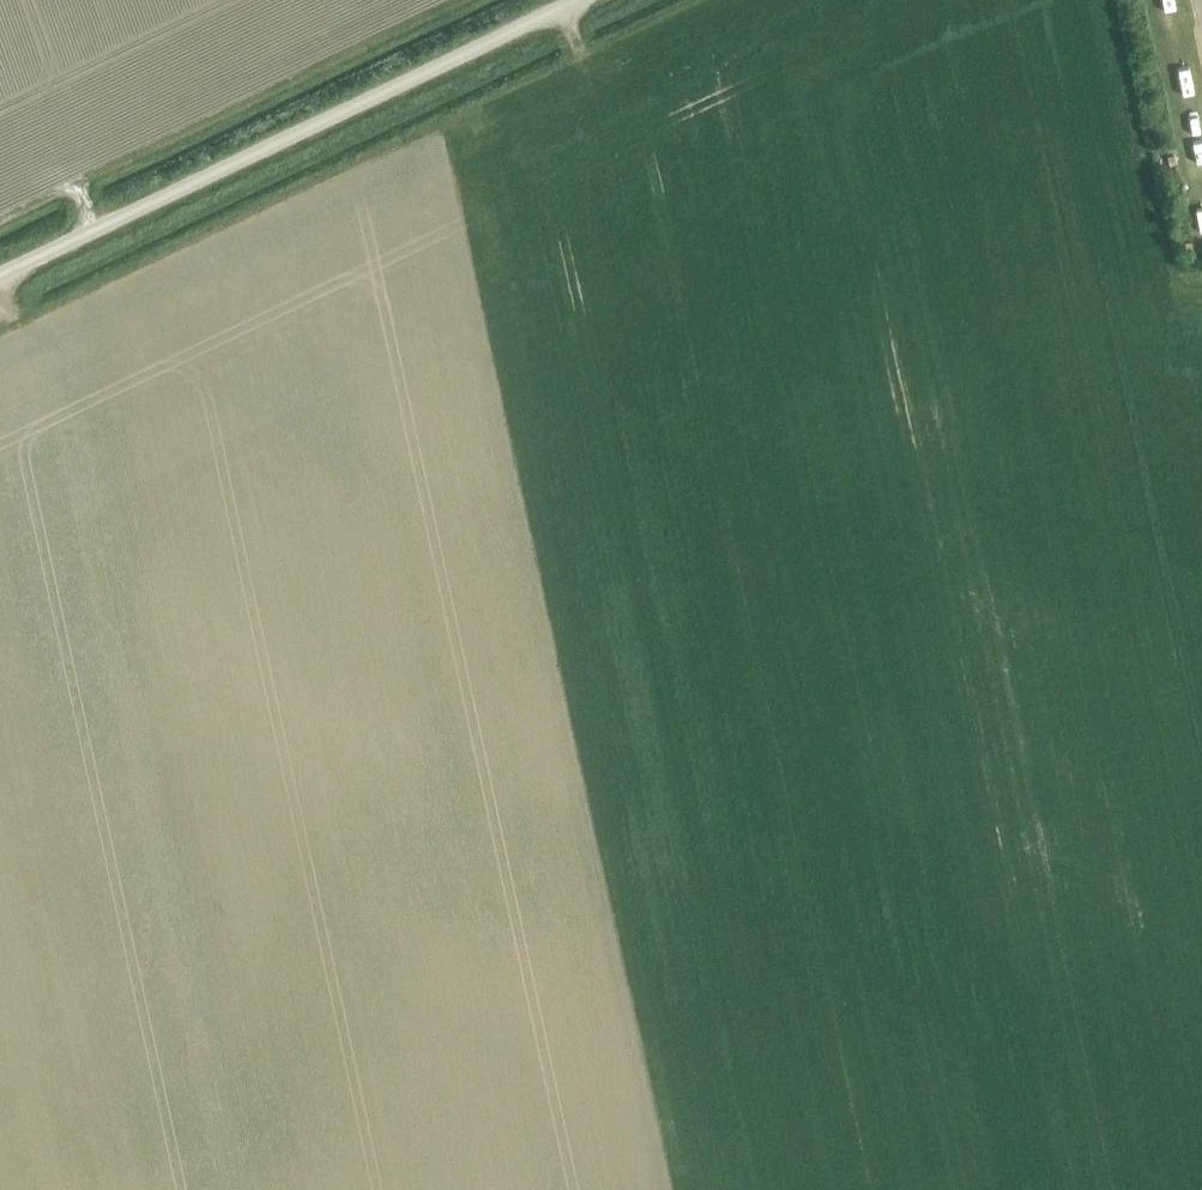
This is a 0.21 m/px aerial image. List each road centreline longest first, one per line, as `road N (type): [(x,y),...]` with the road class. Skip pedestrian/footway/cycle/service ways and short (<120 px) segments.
road 1 (unclassified): [(0,279),(591,0)]

